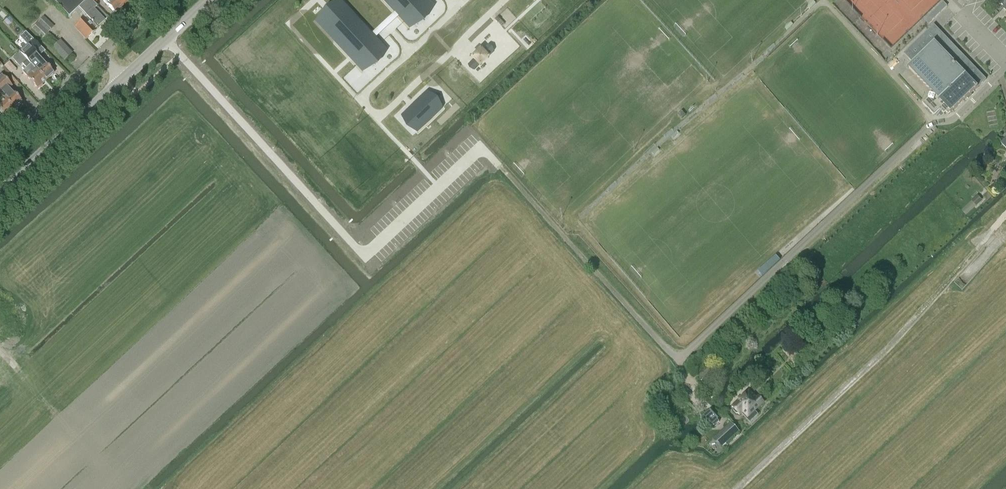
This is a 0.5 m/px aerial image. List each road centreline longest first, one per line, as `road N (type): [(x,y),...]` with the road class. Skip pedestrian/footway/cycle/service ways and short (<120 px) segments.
road 1 (track): [(738,488),(850,385),(1005,216)]
road 2 (tertiary): [(0,192),(123,78)]
road 3 (unclassified): [(13,138),(102,56)]

